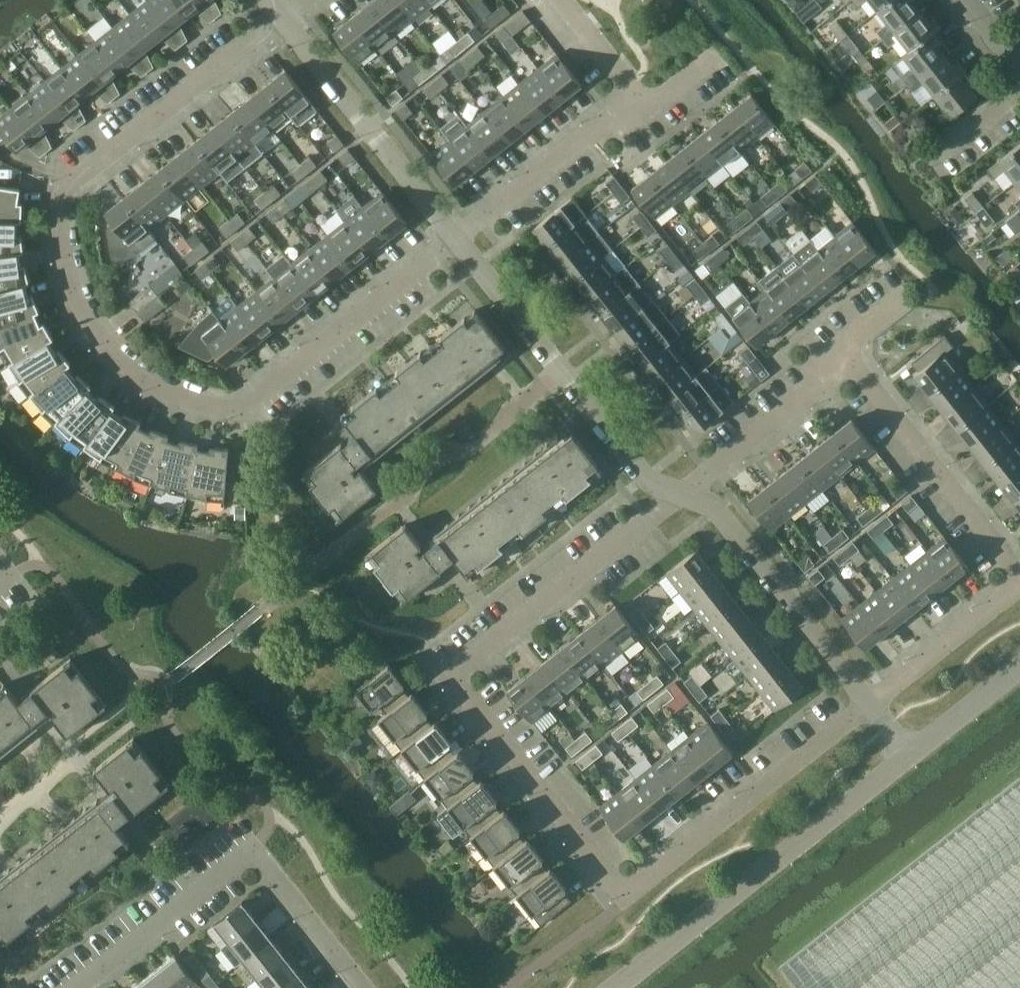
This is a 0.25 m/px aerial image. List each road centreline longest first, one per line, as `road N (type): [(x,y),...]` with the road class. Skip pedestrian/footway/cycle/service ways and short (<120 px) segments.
road 1 (residential): [(277,15),(76,169),(60,204),(64,253),(87,311),(119,362),(190,402),(253,408),(463,247)]
road 2 (residential): [(630,896),(460,688),(462,669),(680,494)]
road 3 (residential): [(357,987),(246,857),(85,987)]
road 4 (unclassified): [(616,987),(910,754)]
road 5 (residential): [(680,494),(647,476),(463,247)]
road 6 (residential): [(871,706),(630,896)]
road 7 (residential): [(463,247),(277,15)]
road 8 (residential): [(871,706),(716,511),(680,494)]
road 9 (residential): [(1019,575),(839,351)]
road 10 (residential): [(463,247),(649,104)]
road 11 (residential): [(680,494),(821,382),(839,351)]
road 12 (residential): [(871,706),(1019,585)]
road 13 (residential): [(510,987),(630,896)]
road 14 (unclassified): [(910,754),(1019,670)]
road 15 (residential): [(649,104),(566,0)]

